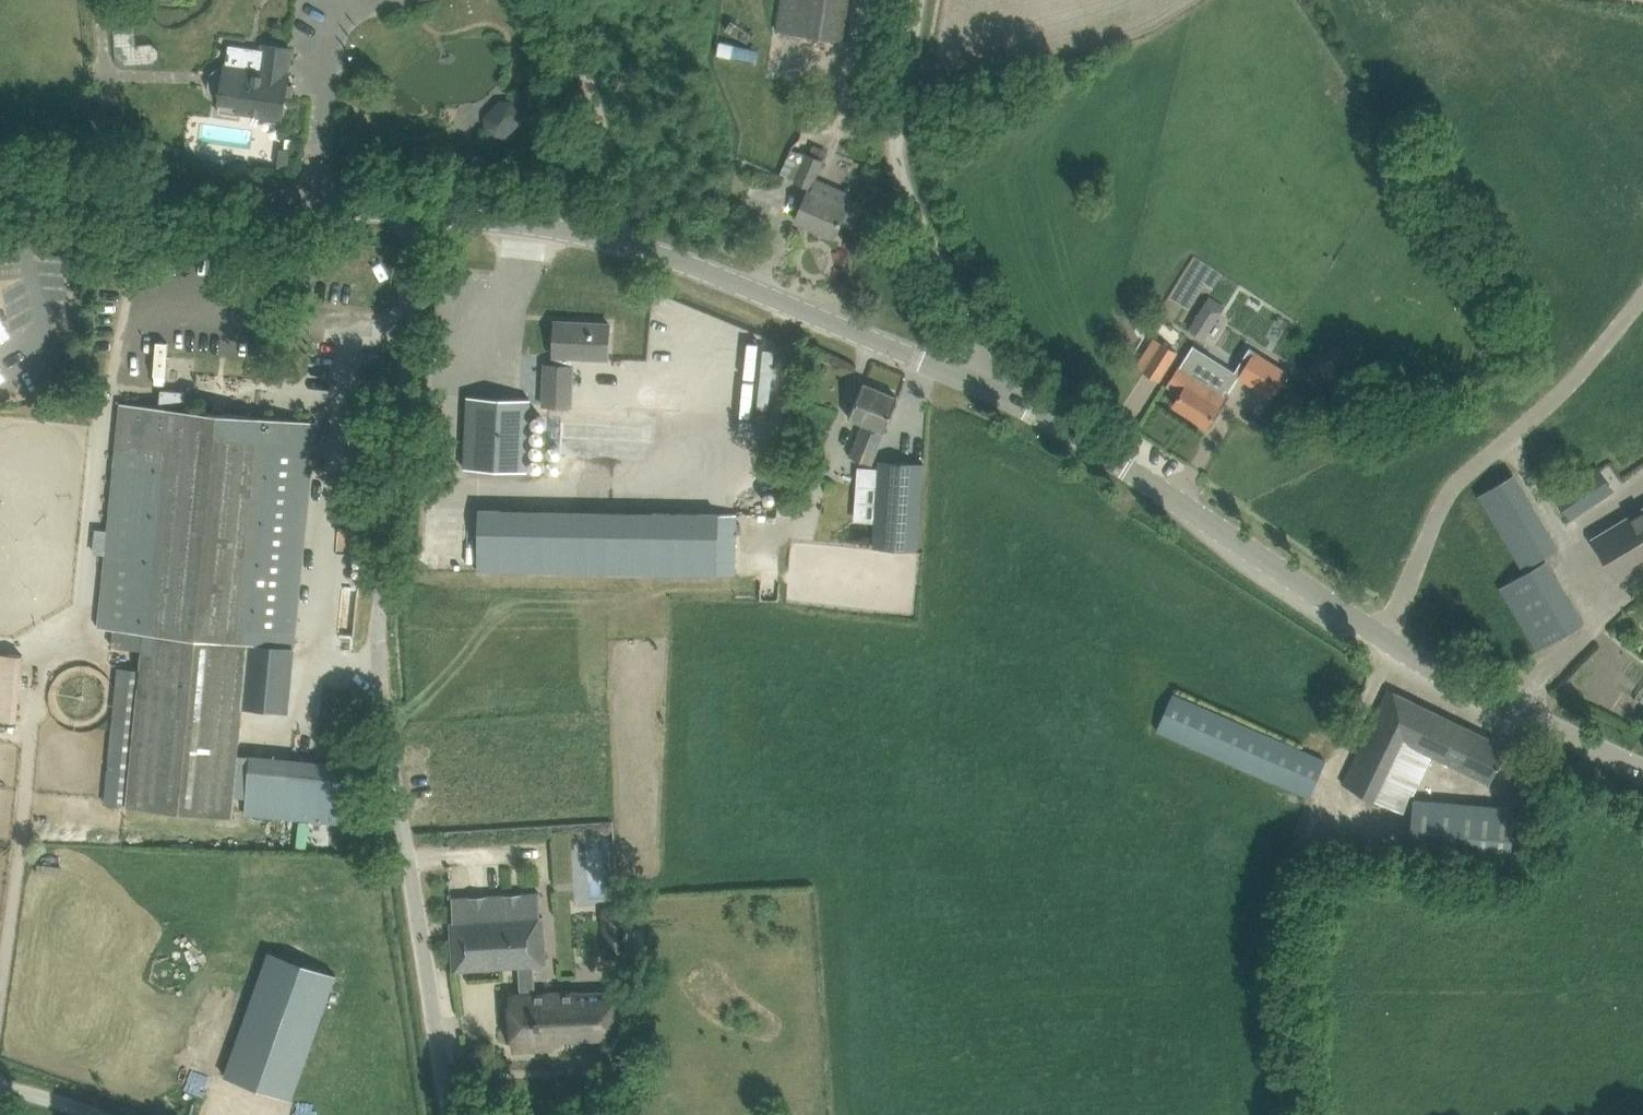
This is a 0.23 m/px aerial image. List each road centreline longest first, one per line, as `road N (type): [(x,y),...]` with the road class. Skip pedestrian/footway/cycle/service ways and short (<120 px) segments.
road 1 (unclassified): [(450,1114),(378,663),(418,214)]
road 2 (tertiary): [(989,389),(662,254),(534,224),(418,214)]
road 3 (tertiary): [(1386,639),(1086,441),(989,389)]
road 4 (unclassified): [(1386,639),(1459,481),(1574,380),(1642,301)]
road 5 (tertiary): [(418,214),(0,185)]
road 6 (unclassified): [(989,389),(985,353),(901,180),(898,126),(919,0)]
road 7 (tertiary): [(1642,769),(1386,639)]
road 8 (track): [(614,242),(607,158),(568,0)]

